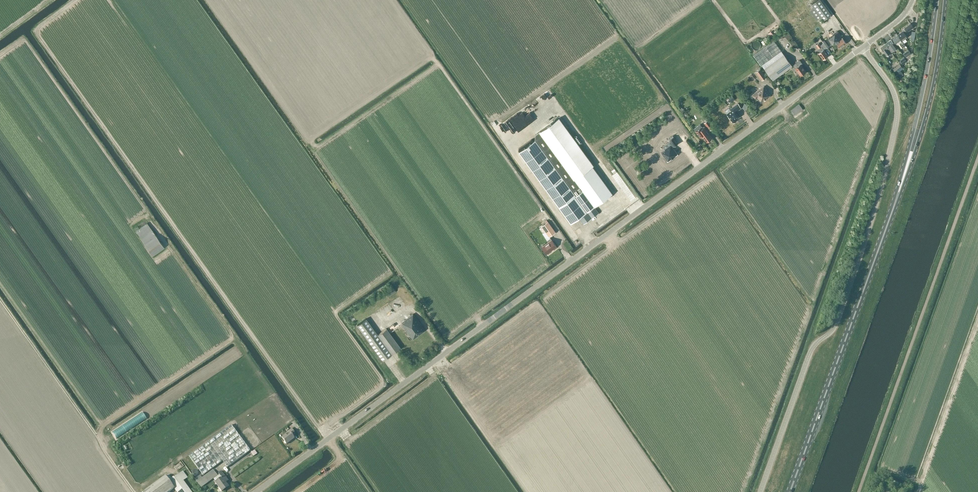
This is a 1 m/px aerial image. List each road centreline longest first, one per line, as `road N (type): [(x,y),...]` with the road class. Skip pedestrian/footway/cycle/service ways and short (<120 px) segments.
road 1 (unclassified): [(257,491),(862,47)]
road 2 (unclassified): [(862,47),(894,93),(895,130),(838,318),(810,353),(760,491)]
road 3 (primary): [(790,491),(893,210)]
road 4 (primary): [(893,210),(930,99),(945,0)]
road 5 (primary): [(937,0),(893,210)]

